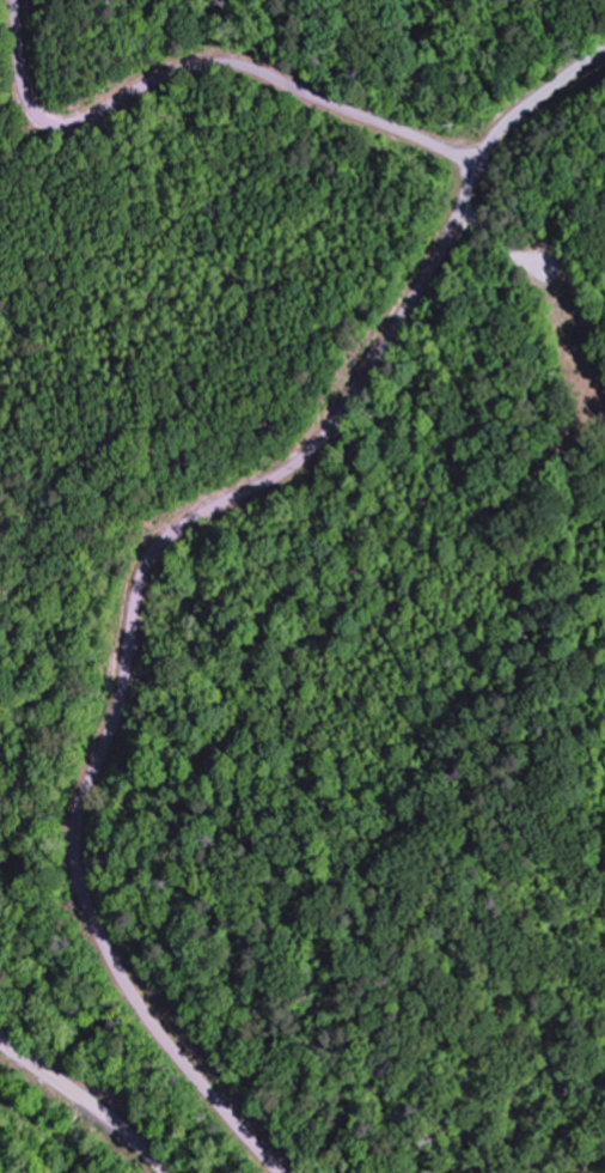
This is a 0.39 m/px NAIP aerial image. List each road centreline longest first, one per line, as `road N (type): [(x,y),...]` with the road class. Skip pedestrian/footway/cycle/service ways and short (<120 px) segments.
road 1 (residential): [(94,916),(78,832),(116,724),(151,560),(182,522),(258,490),(311,455),(436,262),(479,168)]
road 2 (residential): [(479,168),(227,61),(194,66),(100,115),(59,123),(30,95),(15,0)]
road 3 (residential): [(283,1172),(133,990),(94,916)]
road 4 (residential): [(331,103),(576,74)]
road 5 (tertiary): [(167,1172),(0,1039)]
road 6 (residential): [(479,168),(511,124),(604,52)]

